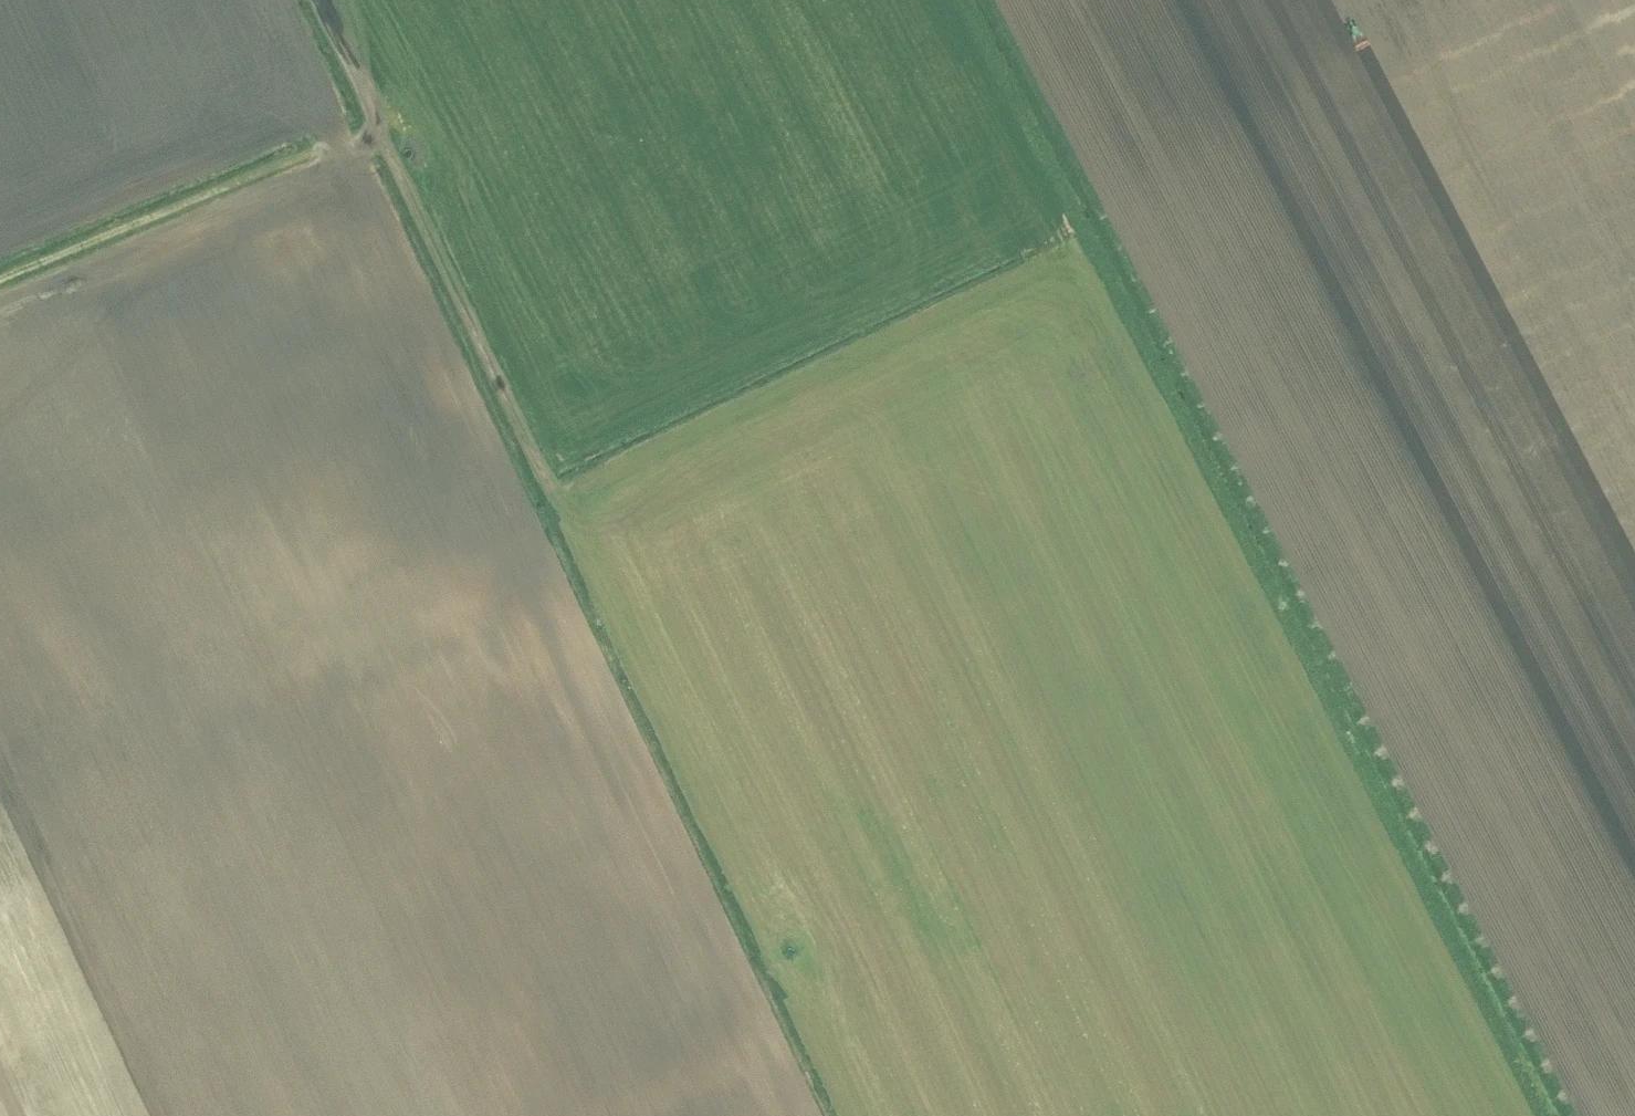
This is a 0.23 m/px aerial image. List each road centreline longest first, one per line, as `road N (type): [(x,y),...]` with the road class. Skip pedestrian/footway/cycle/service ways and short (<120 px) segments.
road 1 (track): [(0,290),(369,146),(377,129),(317,0)]
road 2 (track): [(377,129),(550,485)]

